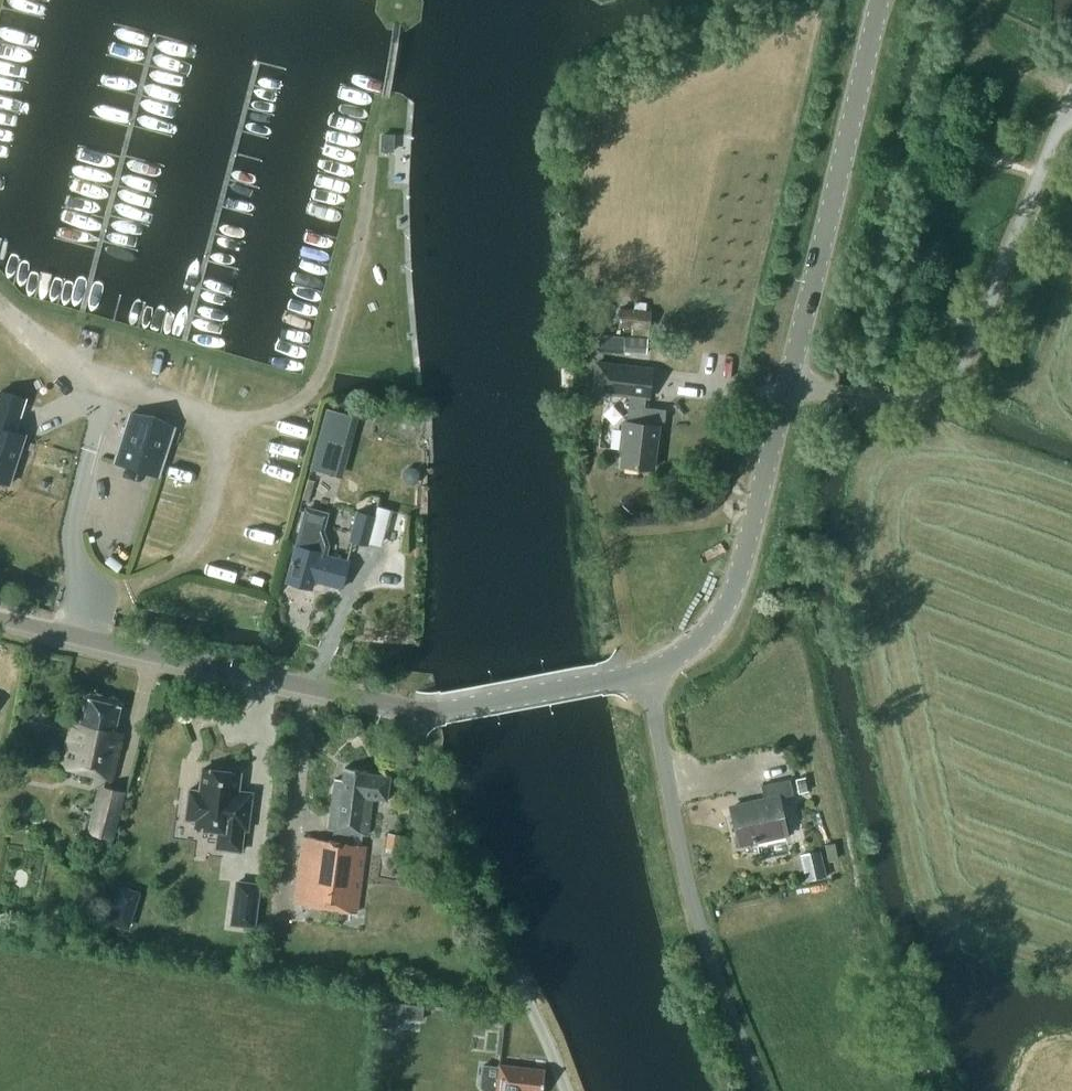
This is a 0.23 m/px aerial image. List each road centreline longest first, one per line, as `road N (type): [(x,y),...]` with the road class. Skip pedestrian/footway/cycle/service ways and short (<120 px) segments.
road 1 (track): [(787,385),(897,397),(955,369),(1071,92)]
road 2 (unclassified): [(764,1090),(696,912),(645,670)]
road 3 (tertiary): [(0,616),(415,710)]
road 4 (unclassified): [(565,1090),(437,816),(417,756),(415,710)]
road 5 (tertiary): [(880,0),(787,385)]
road 6 (tertiary): [(645,670),(686,652),(725,611),(787,385)]
road 7 (tertiary): [(415,710),(645,670)]

